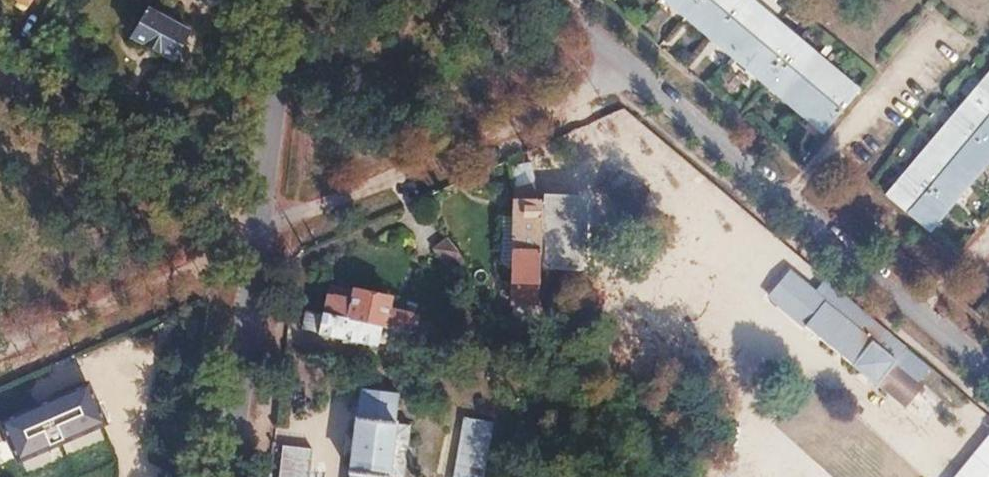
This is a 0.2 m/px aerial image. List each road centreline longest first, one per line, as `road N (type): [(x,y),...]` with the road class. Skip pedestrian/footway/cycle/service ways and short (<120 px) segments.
road 1 (residential): [(626,68),(988,377)]
road 2 (residential): [(260,229),(626,68)]
road 3 (residential): [(260,229),(0,72)]
road 4 (residential): [(0,346),(260,229)]
road 5 (residential): [(229,476),(260,229)]
road 6 (residential): [(260,229),(287,0)]

